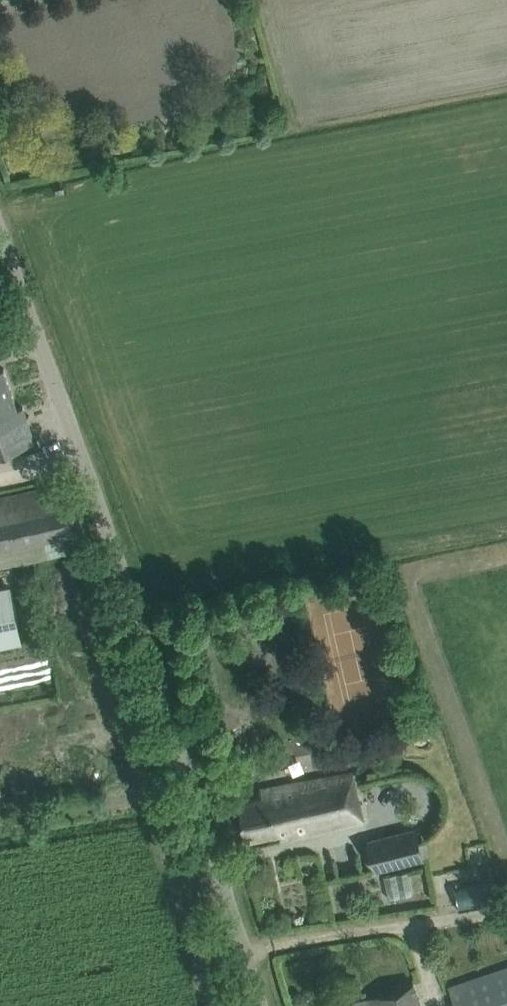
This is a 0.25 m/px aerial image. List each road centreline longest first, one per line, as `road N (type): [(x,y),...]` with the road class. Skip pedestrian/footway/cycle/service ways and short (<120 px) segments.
road 1 (unclassified): [(262,1005),(190,763),(0,252)]

